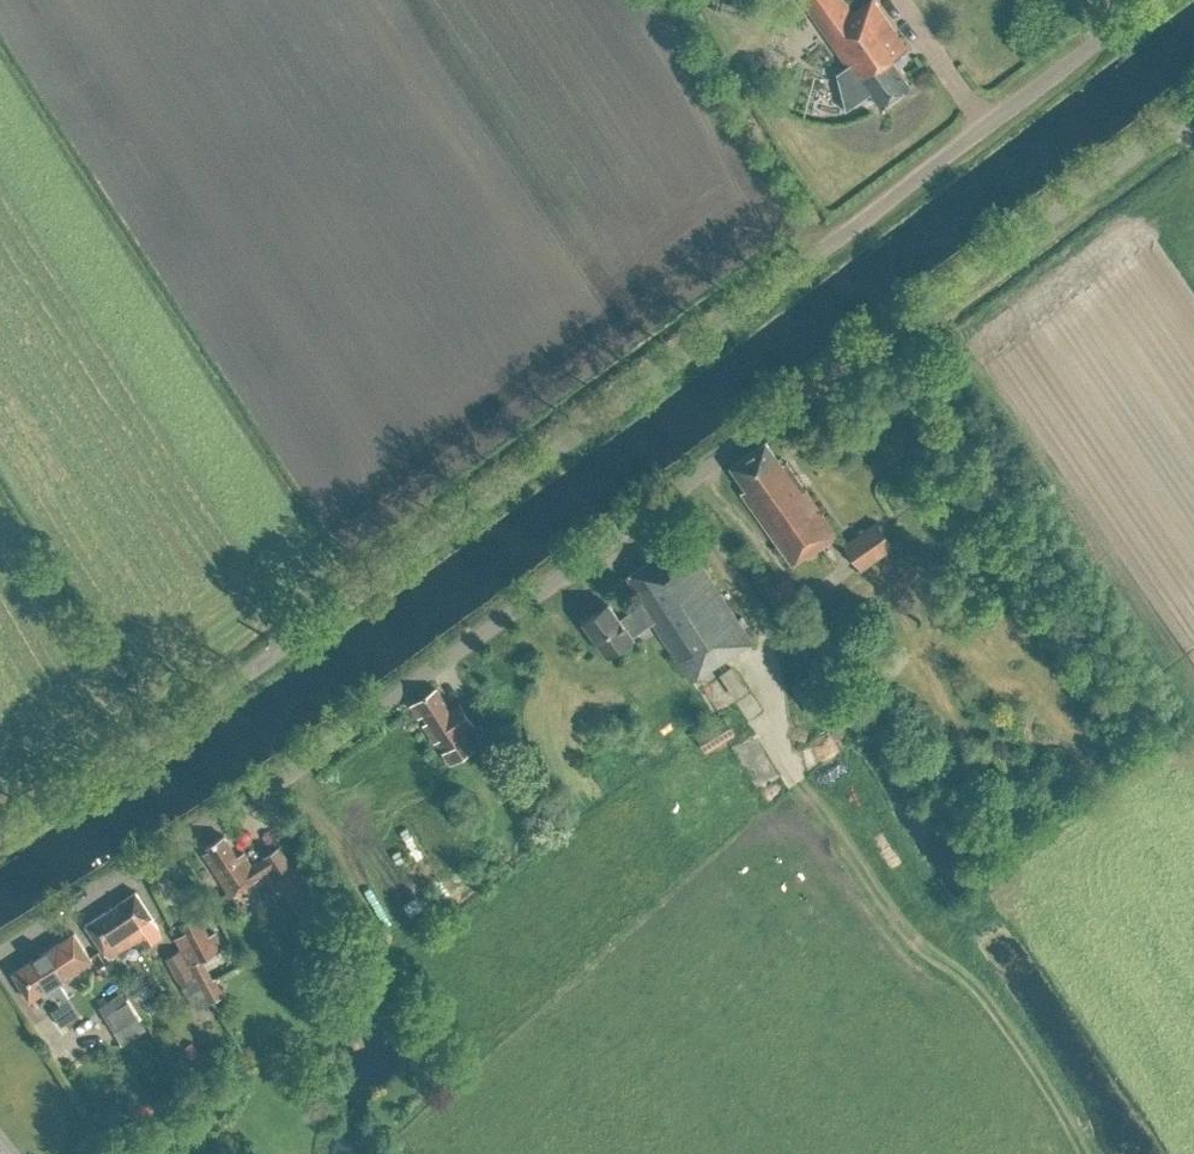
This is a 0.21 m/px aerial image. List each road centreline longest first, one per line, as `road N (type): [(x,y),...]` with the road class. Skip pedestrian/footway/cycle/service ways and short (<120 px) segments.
road 1 (unclassified): [(0,956),(401,693),(1193,107)]
road 2 (unclassified): [(0,830),(186,715),(445,531),(1150,0)]

